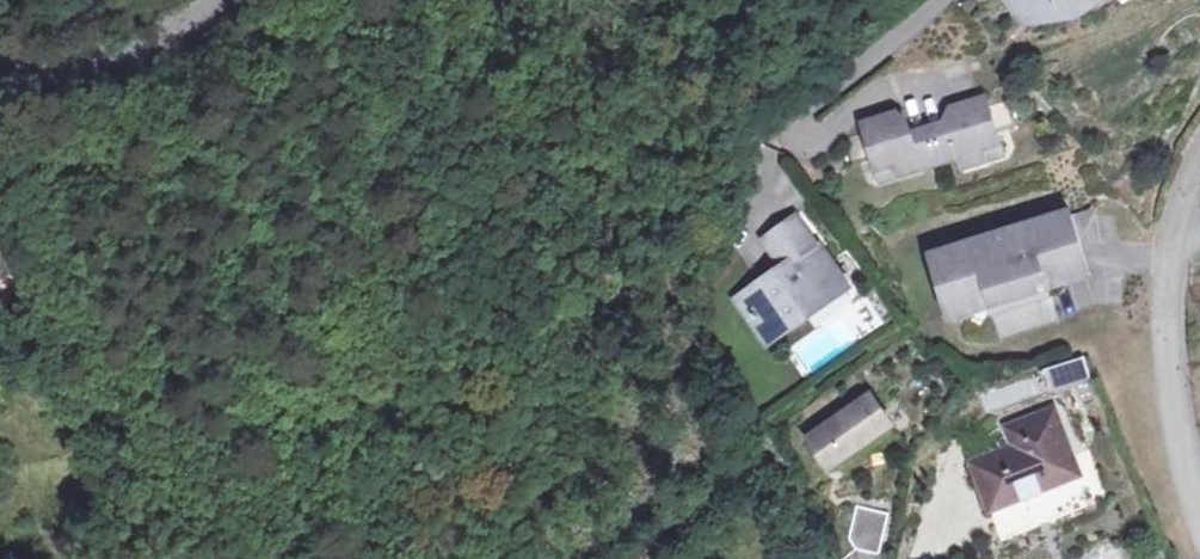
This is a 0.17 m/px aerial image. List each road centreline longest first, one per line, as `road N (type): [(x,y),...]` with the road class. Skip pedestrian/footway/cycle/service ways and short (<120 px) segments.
road 1 (residential): [(1199,502),(1174,407),(1171,320),(1177,242),(1199,168)]
road 2 (tertiary): [(212,0),(142,46),(0,73)]
road 3 (residential): [(937,0),(779,135)]

